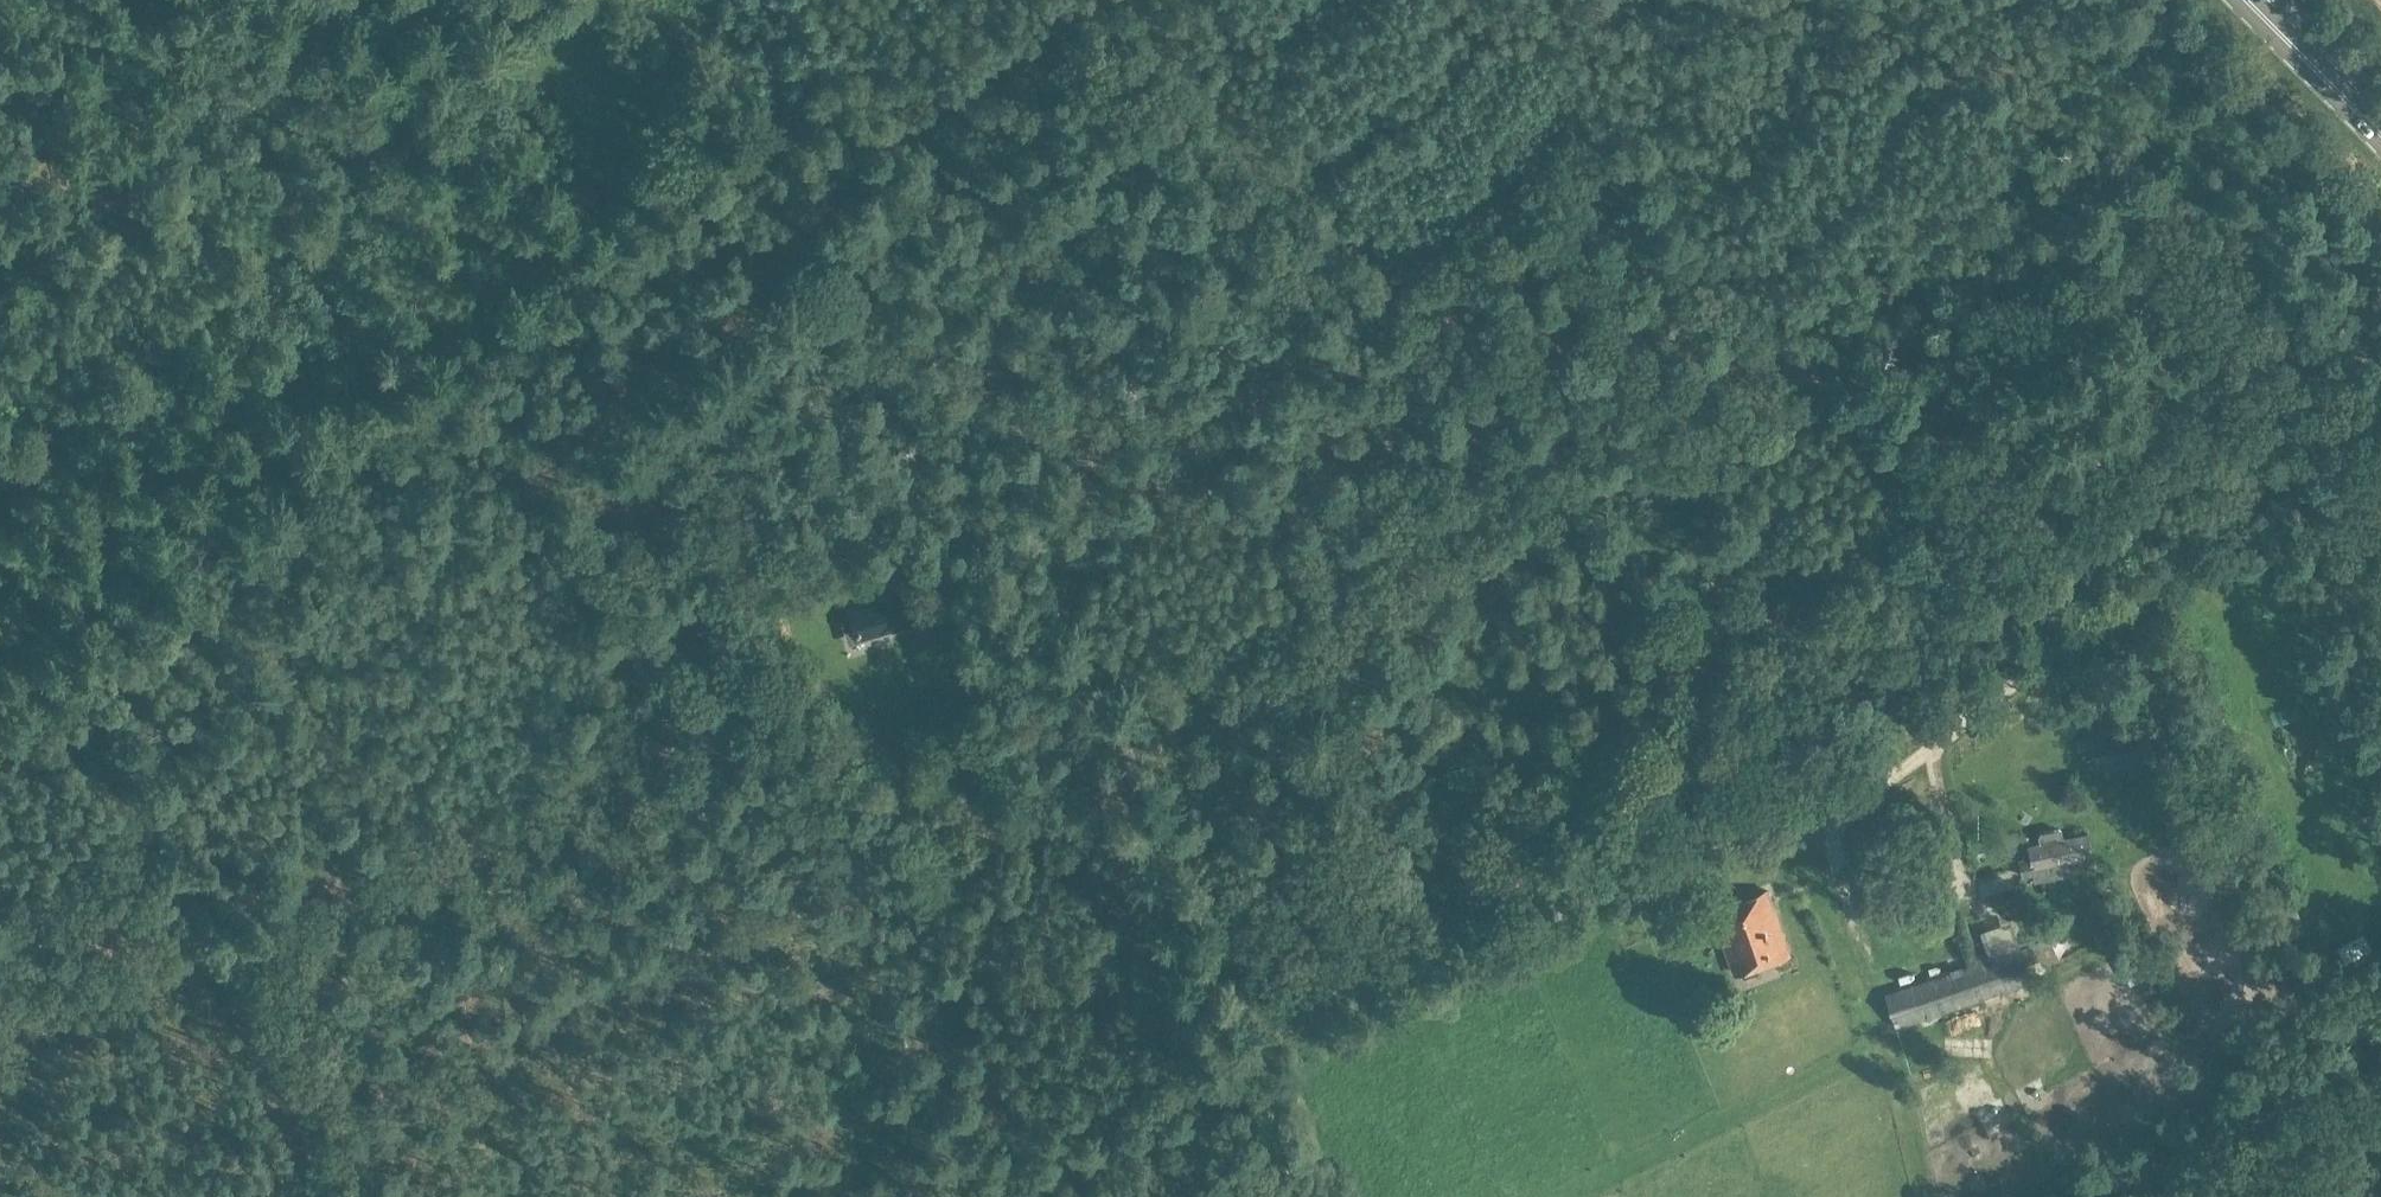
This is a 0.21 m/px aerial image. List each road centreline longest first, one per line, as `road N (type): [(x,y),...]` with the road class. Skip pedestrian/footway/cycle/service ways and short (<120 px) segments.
road 1 (track): [(967,637),(1076,641),(1218,1000),(1244,1004),(1452,912),(1530,914),(1712,830),(1831,824),(1924,757),(2084,617),(2380,393)]
road 2 (track): [(1134,0),(1435,304),(1655,462),(1816,620),(1940,781),(1962,869),(1956,888),(1910,905),(1860,891),(1830,837),(1831,824),(1866,799)]
road 3 (track): [(939,1127),(815,902),(790,896),(354,1136)]
road 4 (track): [(1076,641),(930,178),(942,123),(963,98),(1105,3),(1130,0)]
road 5 (track): [(0,481),(388,171),(360,117),(369,58),(434,0)]
road 6 (track): [(2087,1196),(2380,1030)]
road 7 (primary): [(2380,133),(2248,0)]

